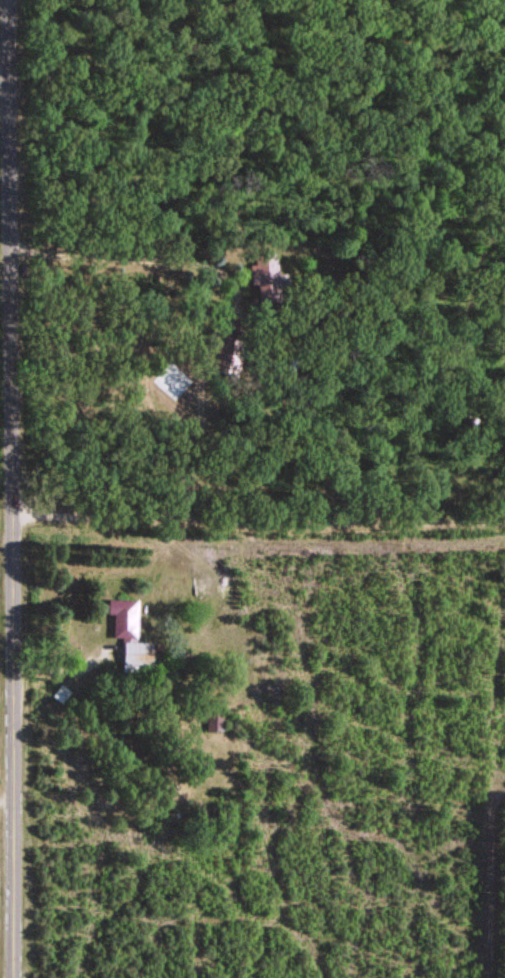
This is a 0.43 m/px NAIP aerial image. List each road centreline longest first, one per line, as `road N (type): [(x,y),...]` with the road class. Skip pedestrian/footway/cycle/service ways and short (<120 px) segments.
road 1 (tertiary): [(15,977),(19,456),(11,0)]
road 2 (track): [(12,189),(189,176),(379,179),(469,168),(503,242)]
road 3 (track): [(504,520),(18,509)]

